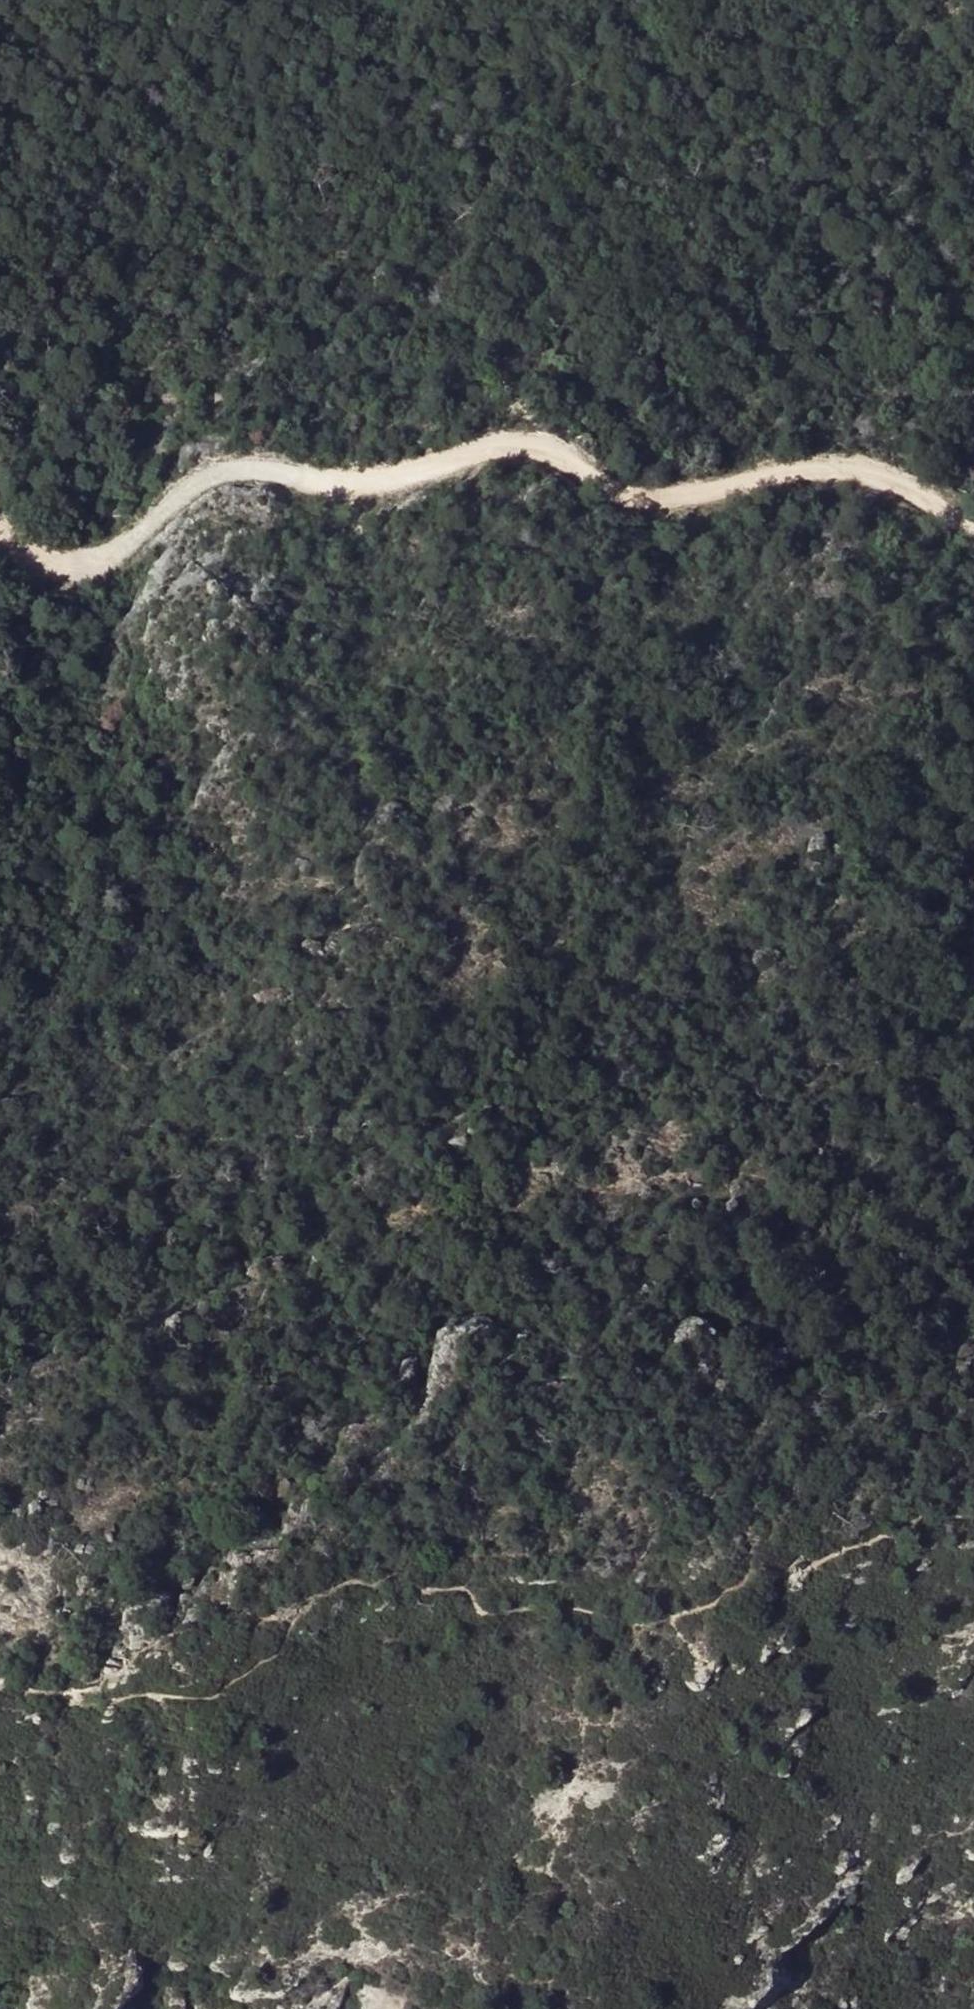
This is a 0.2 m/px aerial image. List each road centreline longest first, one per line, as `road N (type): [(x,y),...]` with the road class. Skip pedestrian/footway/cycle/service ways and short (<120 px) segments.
road 1 (track): [(973,523),(853,477),(740,486),(676,502),(611,494),(540,455),(318,486),(243,474),(203,488),(111,559),(39,568),(0,535)]

